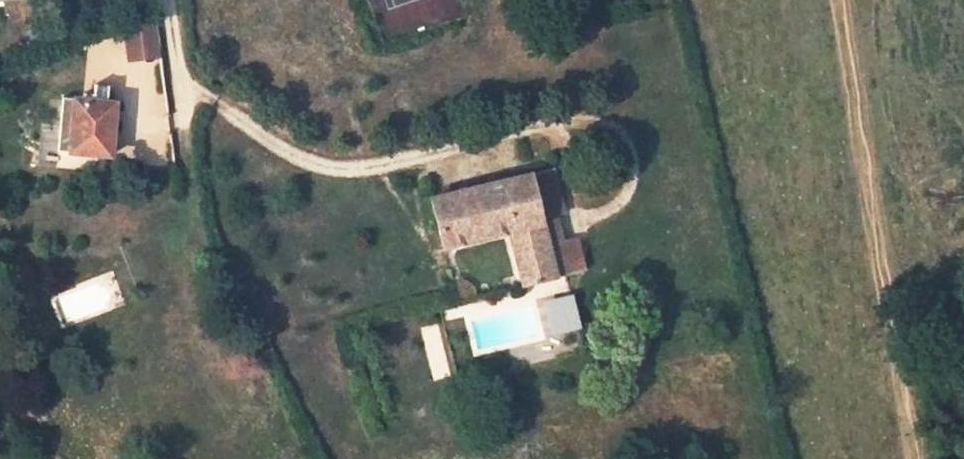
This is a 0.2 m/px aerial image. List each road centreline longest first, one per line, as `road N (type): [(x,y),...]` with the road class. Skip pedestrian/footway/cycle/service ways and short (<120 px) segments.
road 1 (track): [(580,219),(619,202),(632,179),(626,144),(600,124),(542,125),(349,170),(279,147),(180,80)]
road 2 (track): [(185,141),(170,0)]

